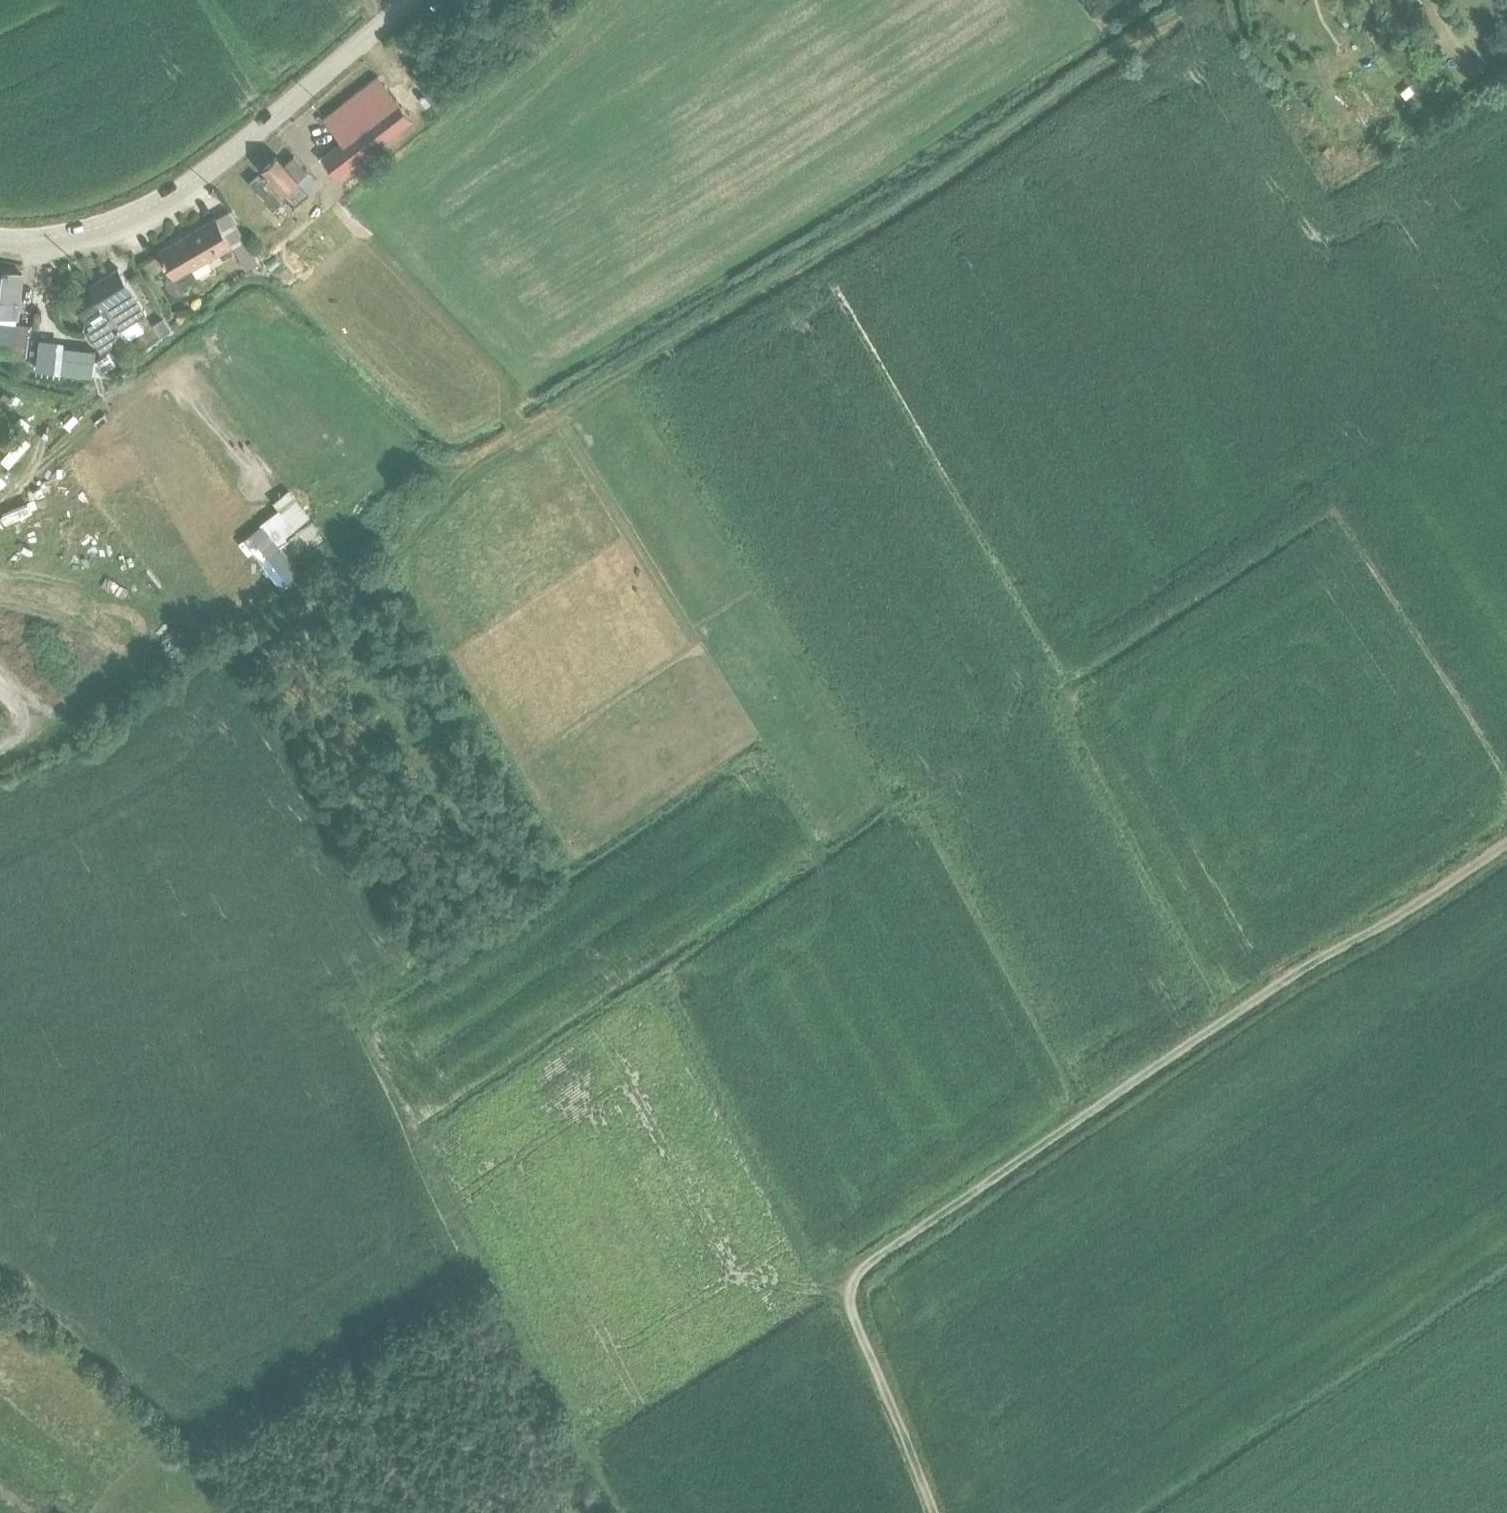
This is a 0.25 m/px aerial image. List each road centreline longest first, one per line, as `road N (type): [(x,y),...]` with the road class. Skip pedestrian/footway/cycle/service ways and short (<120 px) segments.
road 1 (track): [(927,1512),(855,1330),(852,1288),(871,1264),(1506,841)]
road 2 (tertiary): [(422,0),(161,215),(57,251),(0,243)]

